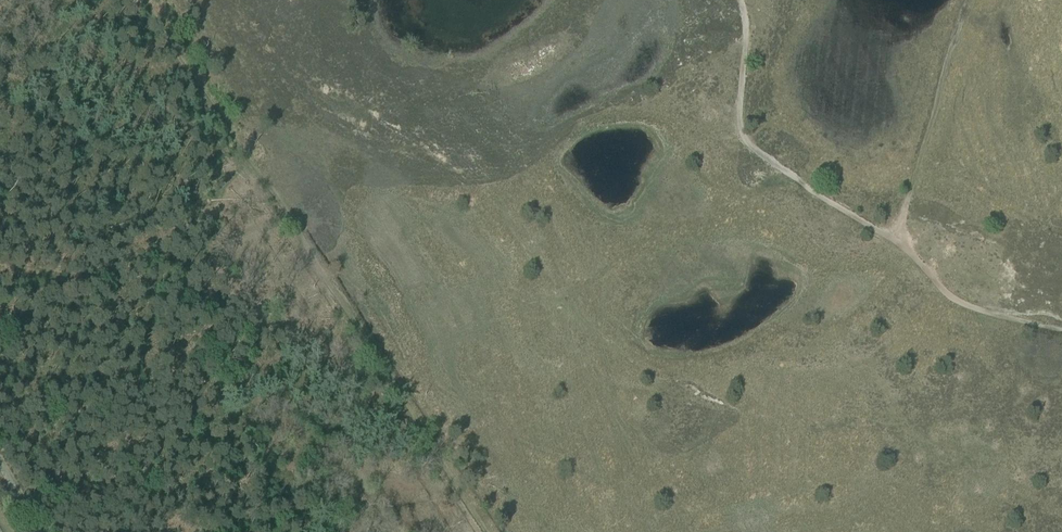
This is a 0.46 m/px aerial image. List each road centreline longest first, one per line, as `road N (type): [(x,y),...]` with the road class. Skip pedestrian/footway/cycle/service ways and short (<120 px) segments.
road 1 (track): [(483,531),(148,0)]
road 2 (track): [(1061,330),(950,297),(894,238),(746,141),(739,119),(739,0)]
road 3 (track): [(894,238),(936,79),(970,0)]

